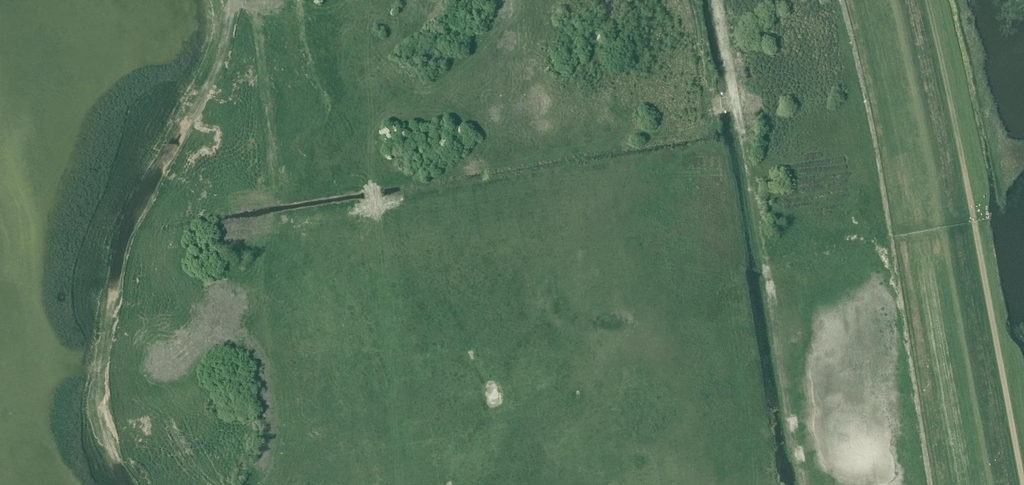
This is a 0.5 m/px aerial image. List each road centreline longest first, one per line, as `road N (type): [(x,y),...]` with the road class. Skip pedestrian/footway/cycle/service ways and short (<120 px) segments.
road 1 (track): [(1023,484),(929,0)]

